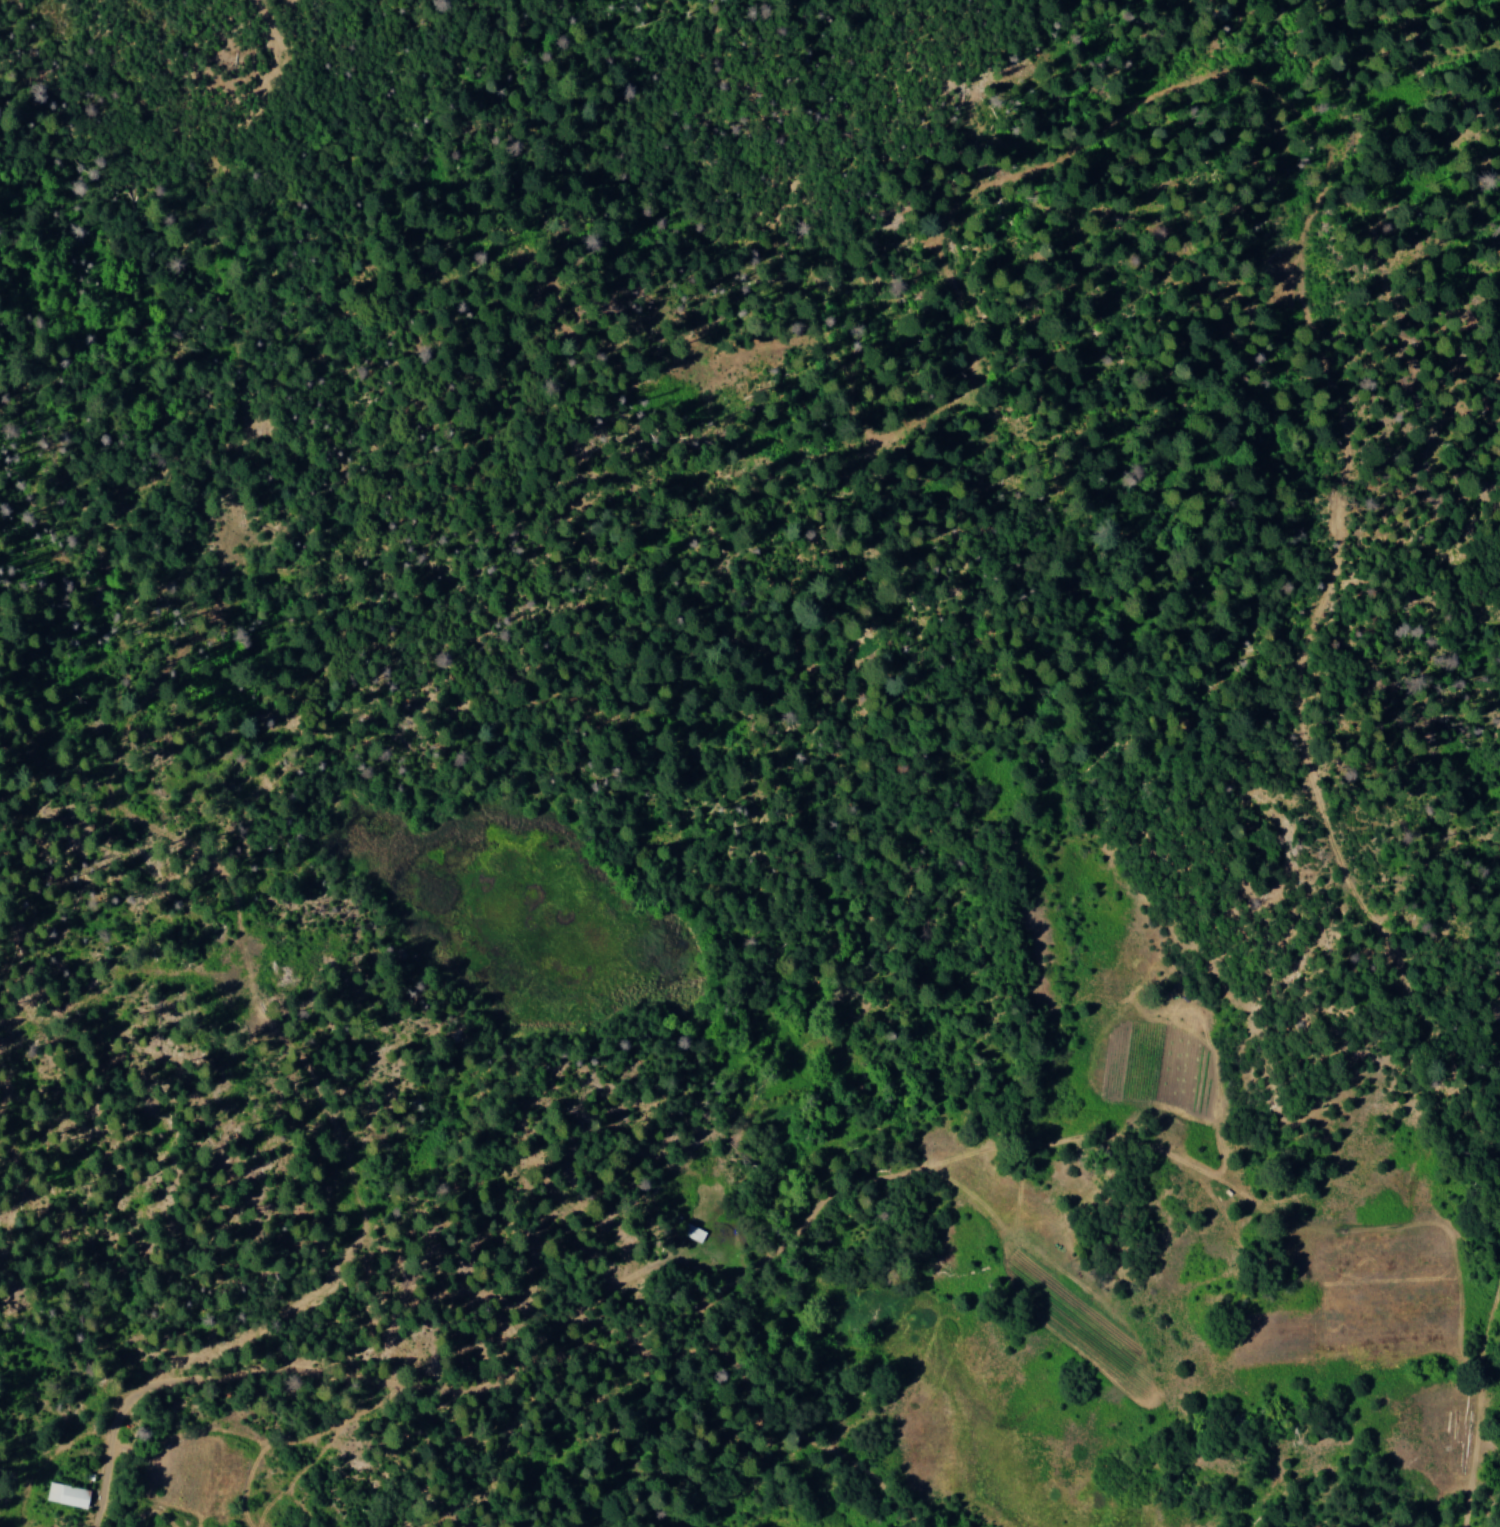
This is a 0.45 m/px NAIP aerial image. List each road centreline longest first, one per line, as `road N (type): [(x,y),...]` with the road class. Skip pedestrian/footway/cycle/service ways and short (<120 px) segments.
road 1 (residential): [(145,1526),(141,1492),(153,1467),(221,1443),(263,1391),(404,1391),(500,1351),(529,1348),(570,1354),(642,1385),(840,1494),(880,1526)]

